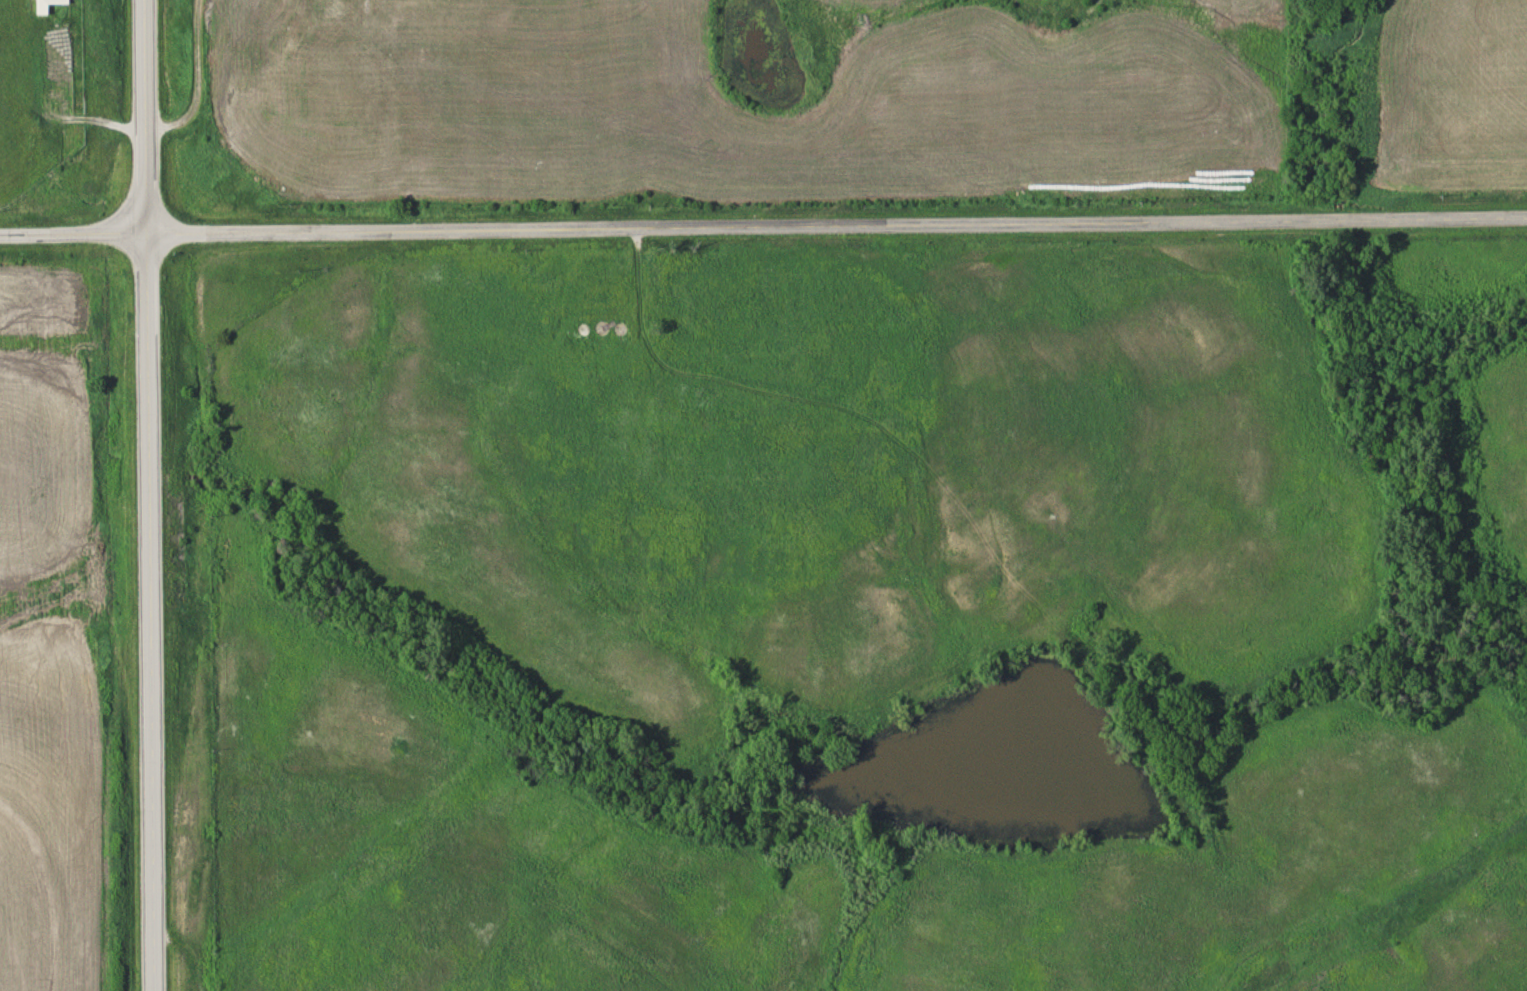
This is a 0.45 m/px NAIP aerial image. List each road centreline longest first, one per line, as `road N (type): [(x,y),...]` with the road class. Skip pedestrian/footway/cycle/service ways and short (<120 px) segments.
road 1 (tertiary): [(0,236),(1526,216)]
road 2 (primary): [(153,990),(146,0)]

